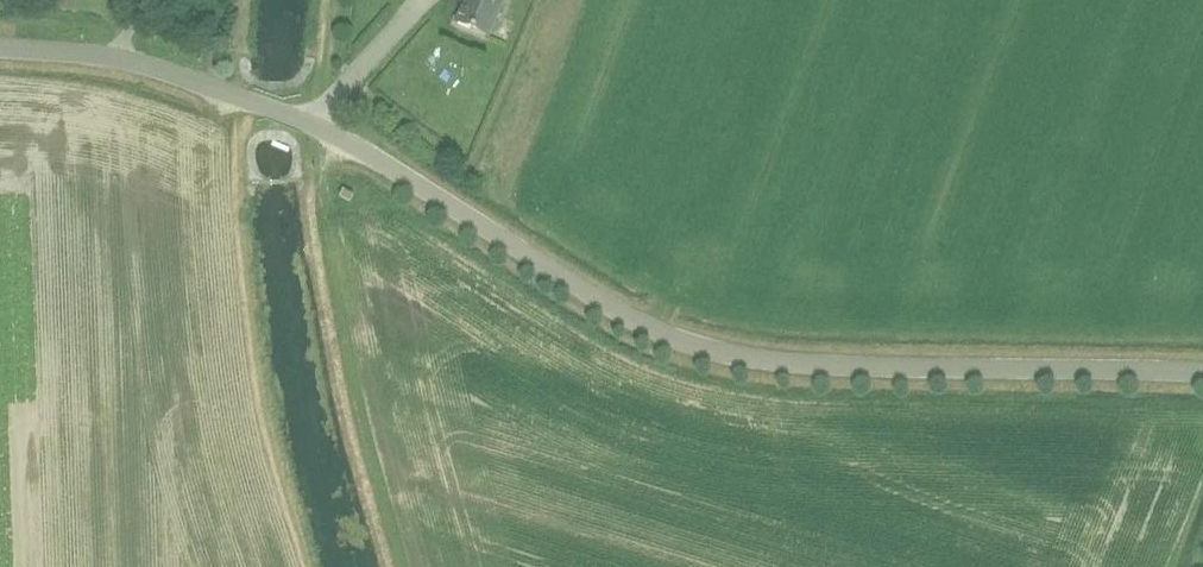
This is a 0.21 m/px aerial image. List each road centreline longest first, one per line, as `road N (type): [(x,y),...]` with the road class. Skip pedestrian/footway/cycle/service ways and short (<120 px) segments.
road 1 (unclassified): [(0,47),(147,65),(327,130),(617,311),(701,348),(801,363),(1202,371)]

